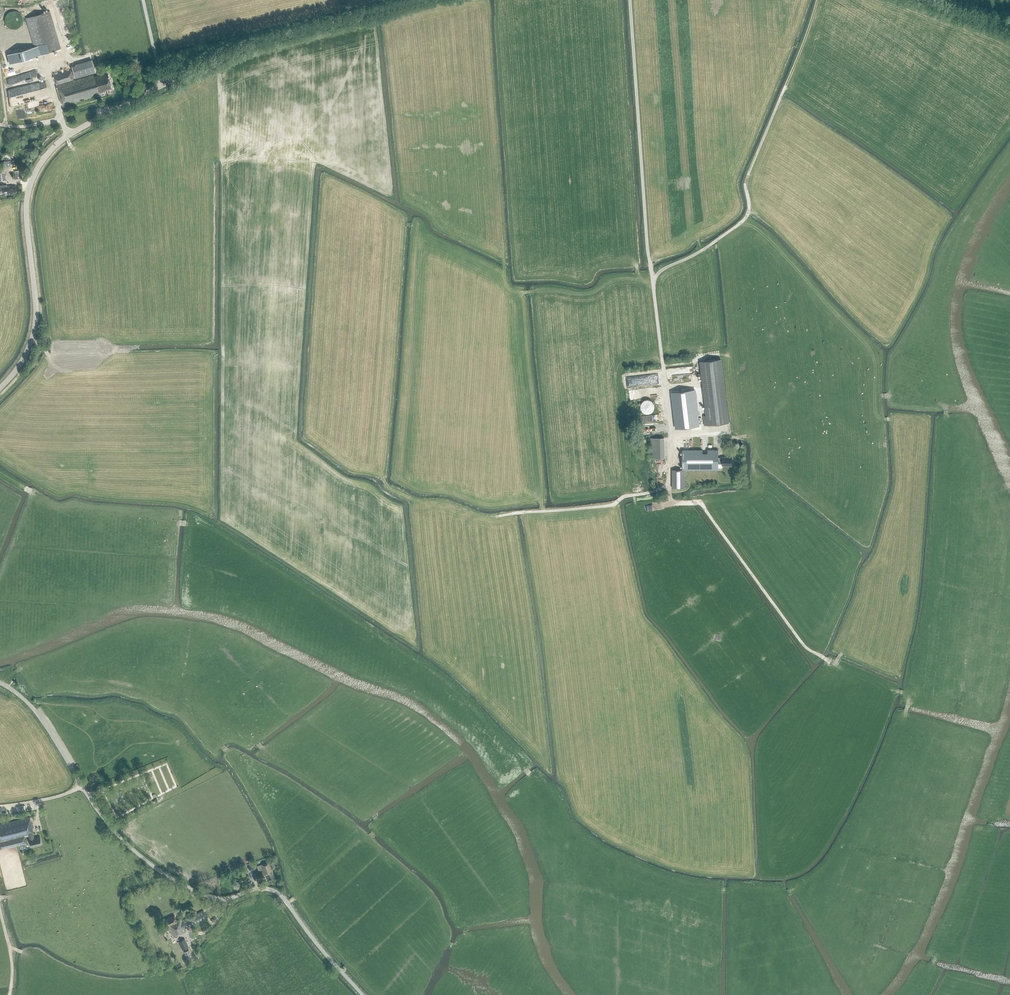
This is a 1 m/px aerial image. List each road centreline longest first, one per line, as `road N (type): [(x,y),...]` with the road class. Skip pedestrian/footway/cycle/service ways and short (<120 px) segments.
road 1 (unclassified): [(362,994),(274,891),(212,898),(144,860),(97,808),(31,706),(0,683)]
road 2 (tertiary): [(0,388),(33,331),(26,205),(36,170),(74,132),(161,86)]
road 3 (tertiary): [(421,0),(261,39),(161,86)]

